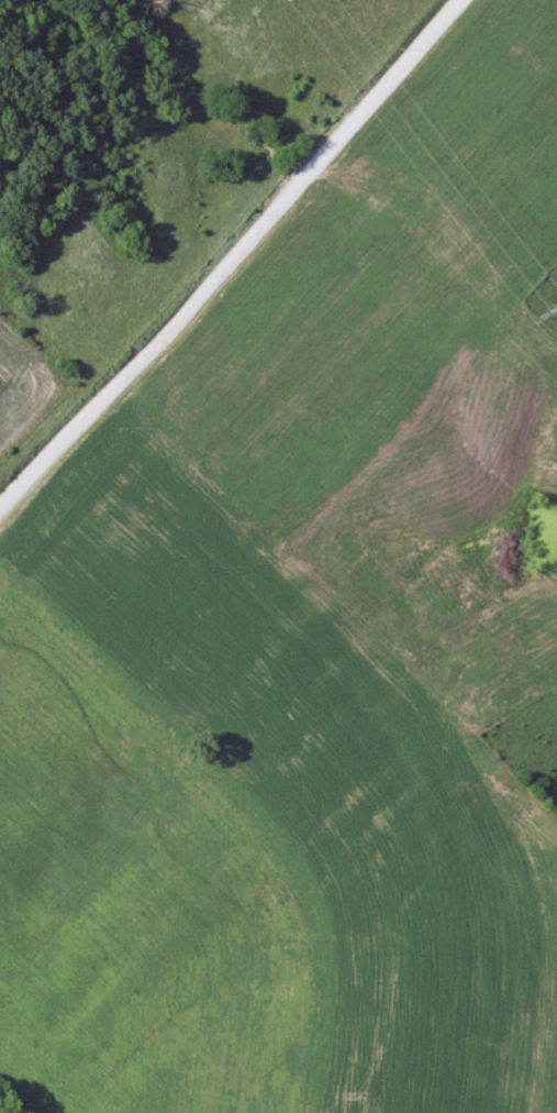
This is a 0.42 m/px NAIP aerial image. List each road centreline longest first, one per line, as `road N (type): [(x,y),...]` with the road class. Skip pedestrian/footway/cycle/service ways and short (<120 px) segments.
road 1 (residential): [(0,503),(459,0)]

